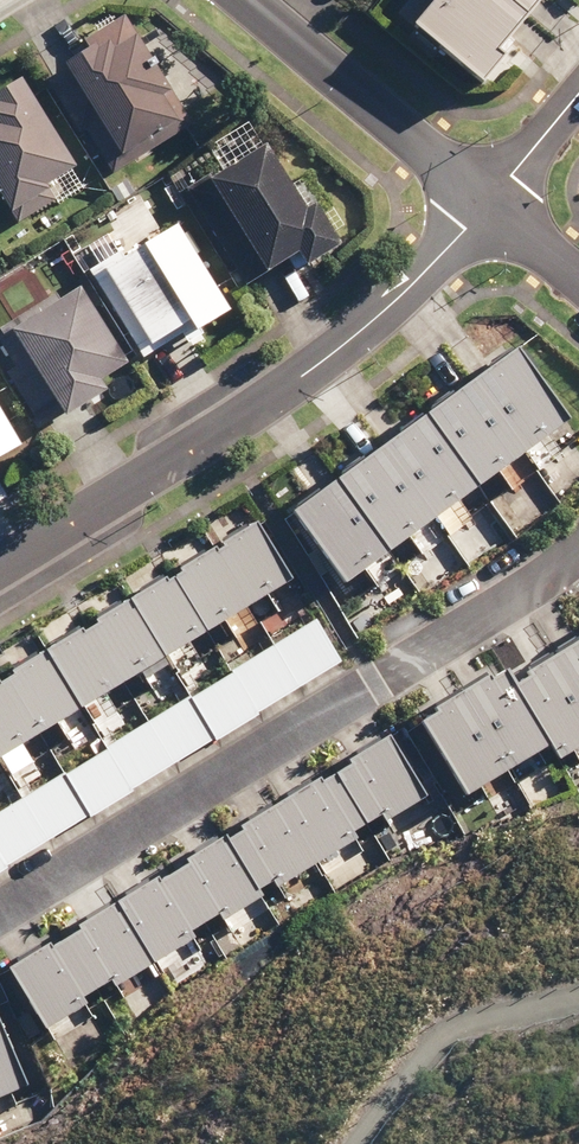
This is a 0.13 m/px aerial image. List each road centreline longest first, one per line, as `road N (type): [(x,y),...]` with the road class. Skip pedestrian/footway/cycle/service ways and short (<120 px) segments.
road 1 (residential): [(578,551),(521,595),(0,915)]
road 2 (residential): [(0,559),(306,375),(488,210)]
road 3 (residential): [(243,0),(488,210)]
road 4 (residential): [(488,210),(578,95)]

